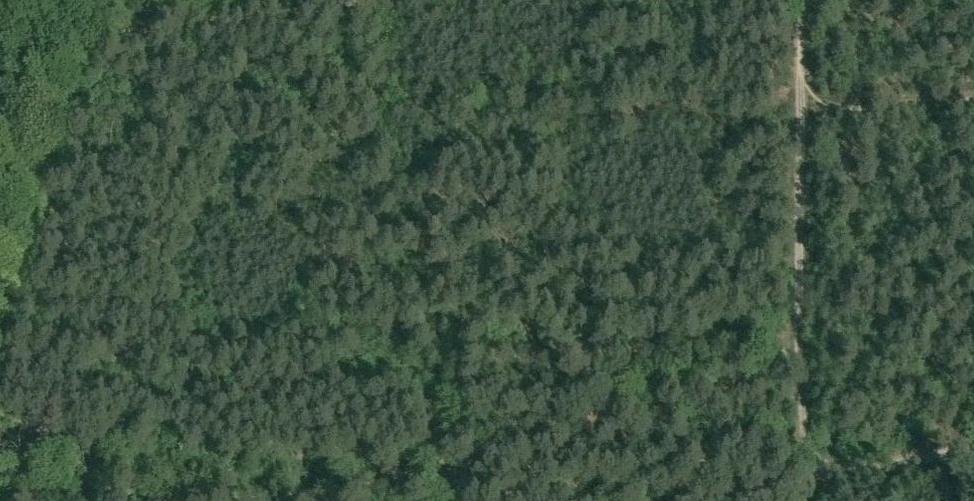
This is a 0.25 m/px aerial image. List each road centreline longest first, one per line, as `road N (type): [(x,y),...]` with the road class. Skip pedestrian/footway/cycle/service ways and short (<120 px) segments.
road 1 (track): [(182,500),(444,484),(460,382),(494,364),(803,341)]
road 2 (track): [(358,0),(0,39)]
road 3 (track): [(797,0),(803,341)]
road 4 (track): [(799,117),(973,96)]
road 5 (track): [(809,475),(973,452)]
road 6 (track): [(803,341),(809,475)]

